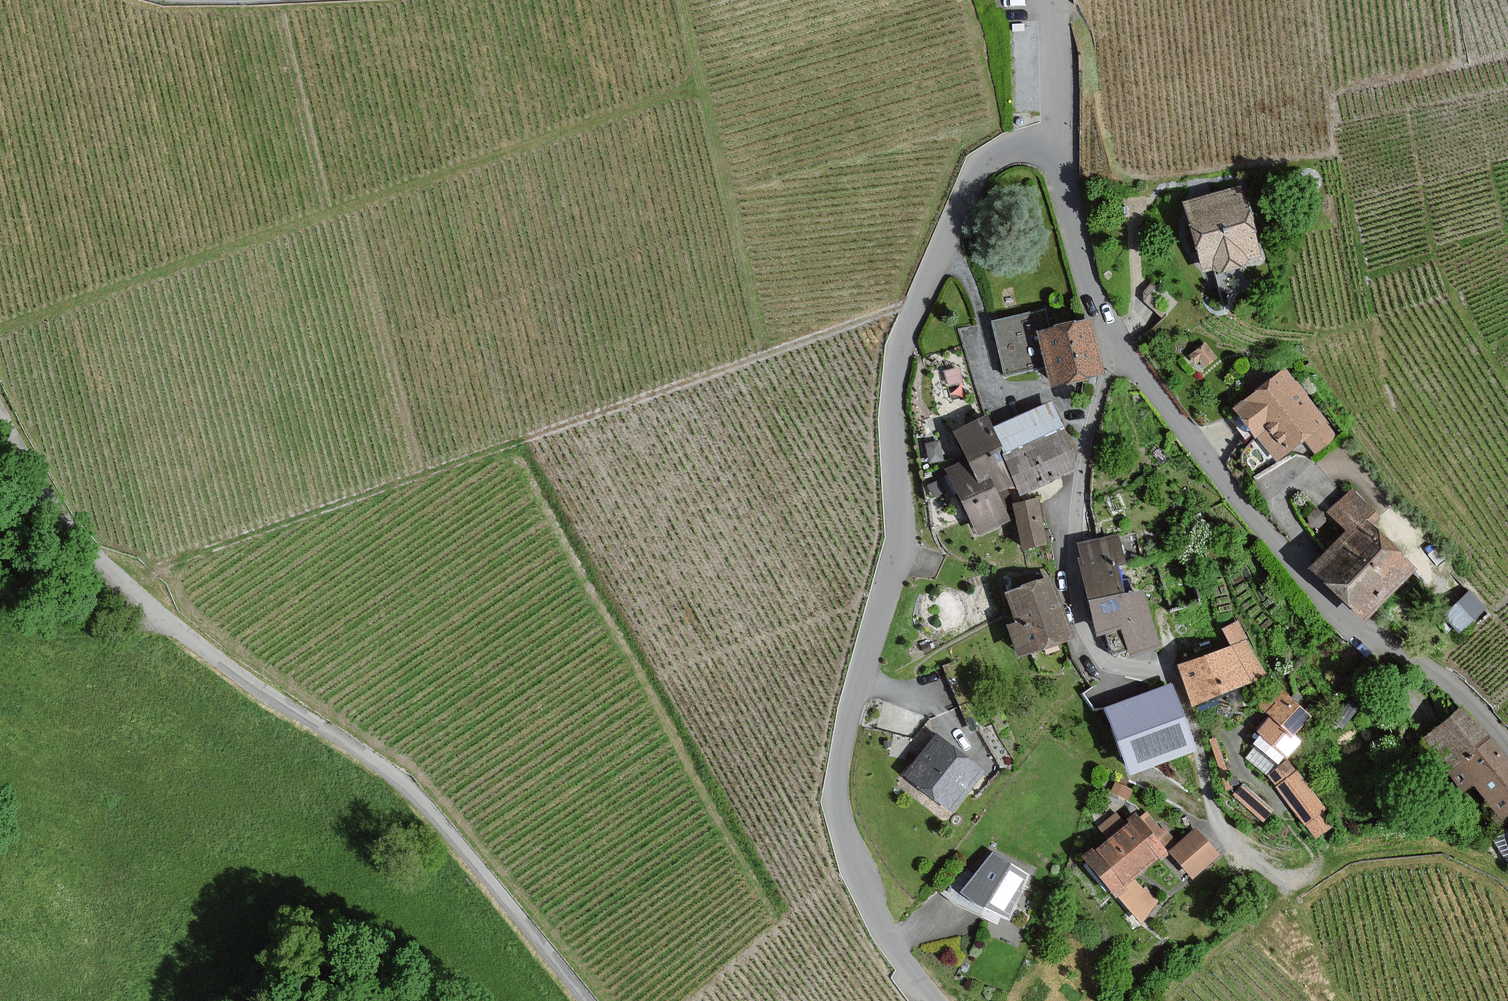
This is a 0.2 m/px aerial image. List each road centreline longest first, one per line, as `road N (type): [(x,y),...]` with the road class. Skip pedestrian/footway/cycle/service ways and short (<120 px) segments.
road 1 (unclassified): [(1039,145),(1005,149),(978,170),(900,345),(892,405),(898,543),(837,773),(840,816),(868,897),(938,1000)]
road 2 (track): [(914,309),(885,312),(174,561),(130,585)]
road 3 (unclassified): [(0,424),(70,524),(169,621),(405,784),(586,1000)]
road 4 (unclassified): [(1507,745),(1459,691),(1355,626),(1309,583),(1127,354)]
road 5 (track): [(1507,889),(1443,850),(1362,857),(1303,880),(1265,868),(1221,828),(1197,738)]
road 6 (residential): [(1127,354),(1102,380),(1076,495),(1071,569),(1087,650),(1100,663),(1153,675)]
road 7 (unclassified): [(1127,354),(1086,281),(1052,163),(1039,145)]
road 8 (unclassified): [(1039,145),(1056,97),(1055,0)]

